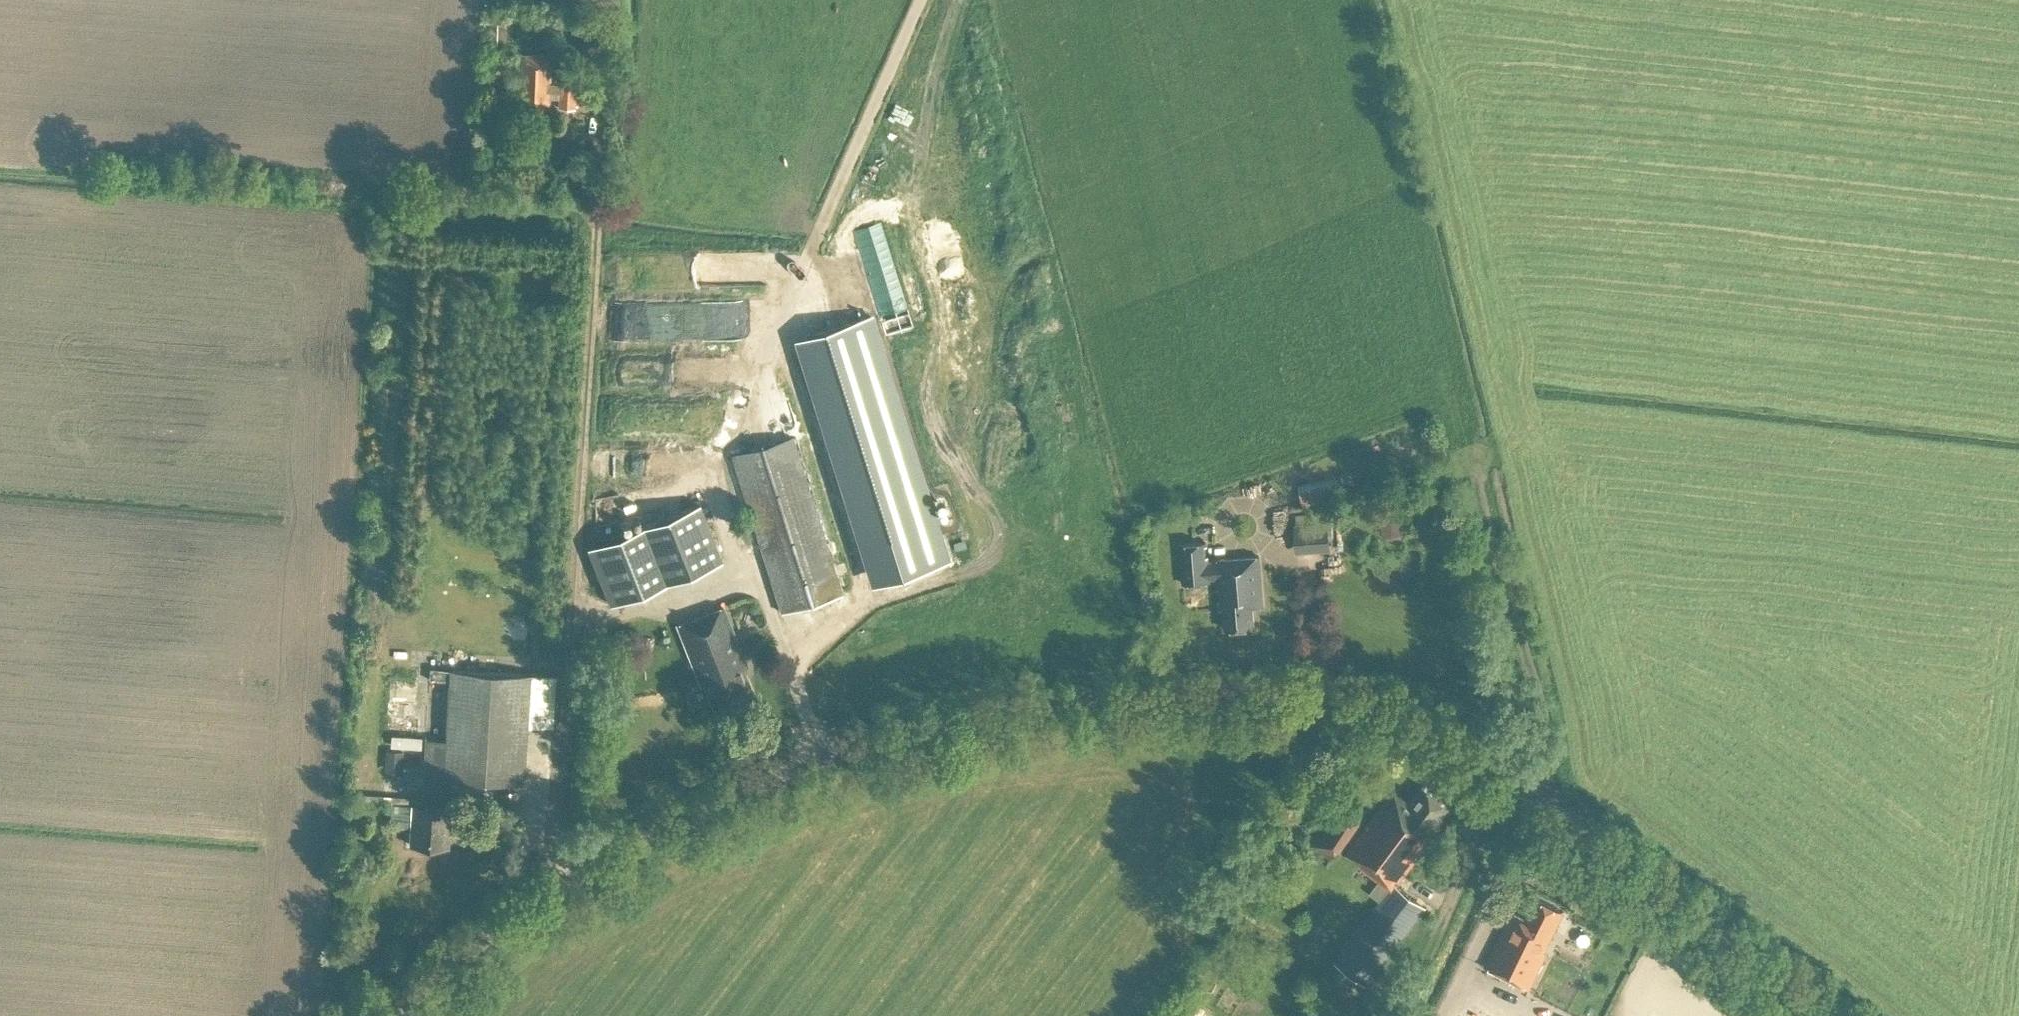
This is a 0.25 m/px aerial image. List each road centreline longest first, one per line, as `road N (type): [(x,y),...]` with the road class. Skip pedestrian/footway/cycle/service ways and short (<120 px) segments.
road 1 (unclassified): [(411,1015),(540,894),(719,794),(1029,705),(1191,691),(1329,695),(1445,727),(1840,1015)]
road 2 (track): [(566,879),(549,840),(600,199)]
road 3 (track): [(760,356),(919,0)]
road 4 (track): [(1395,1015),(1512,770)]

